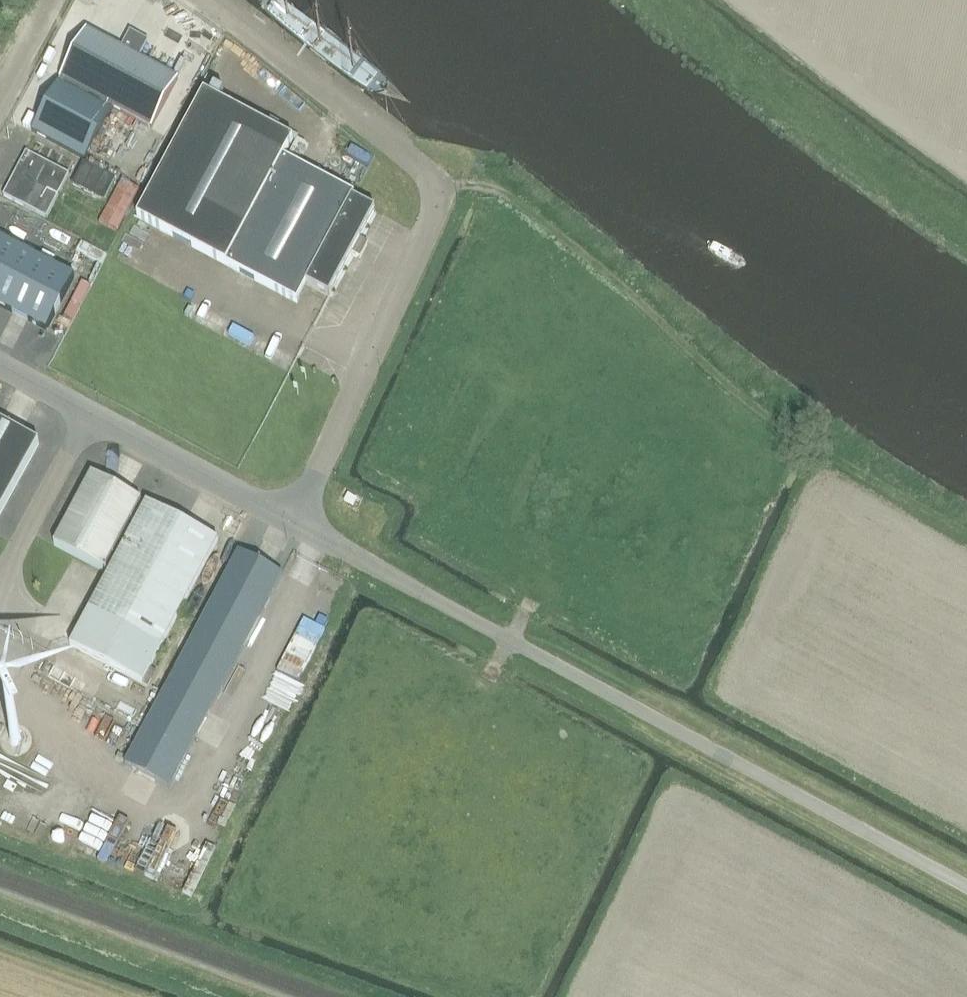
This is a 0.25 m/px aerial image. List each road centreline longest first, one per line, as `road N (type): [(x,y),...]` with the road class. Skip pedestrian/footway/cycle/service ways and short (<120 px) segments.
road 1 (unclassified): [(966,885),(293,522)]
road 2 (unclassified): [(192,0),(431,173),(438,188),(437,214),(293,522)]
road 3 (unclassified): [(293,522),(90,413)]
road 4 (unclassified): [(0,584),(90,413)]

